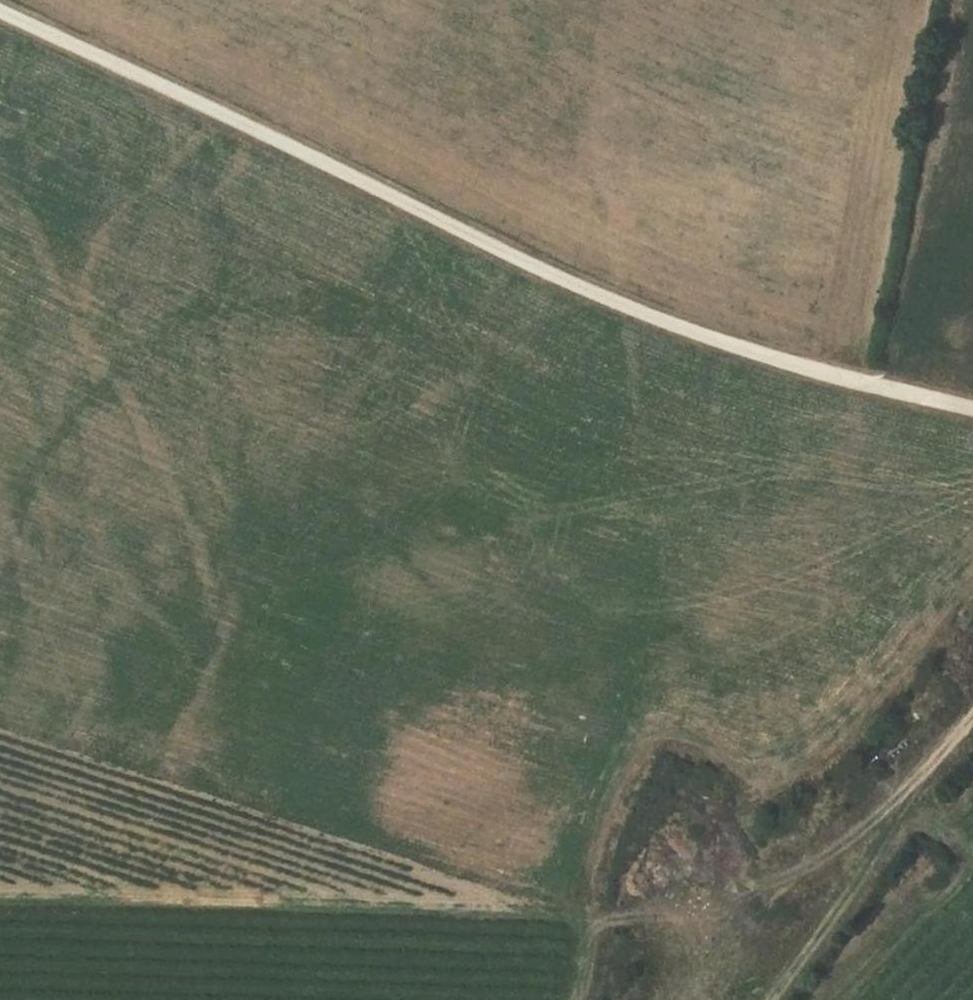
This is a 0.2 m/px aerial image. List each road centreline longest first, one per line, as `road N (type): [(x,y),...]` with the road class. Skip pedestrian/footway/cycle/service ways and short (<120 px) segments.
road 1 (track): [(972,409),(767,359),(565,286),(0,15)]
road 2 (track): [(761,890),(838,848),(972,718)]

